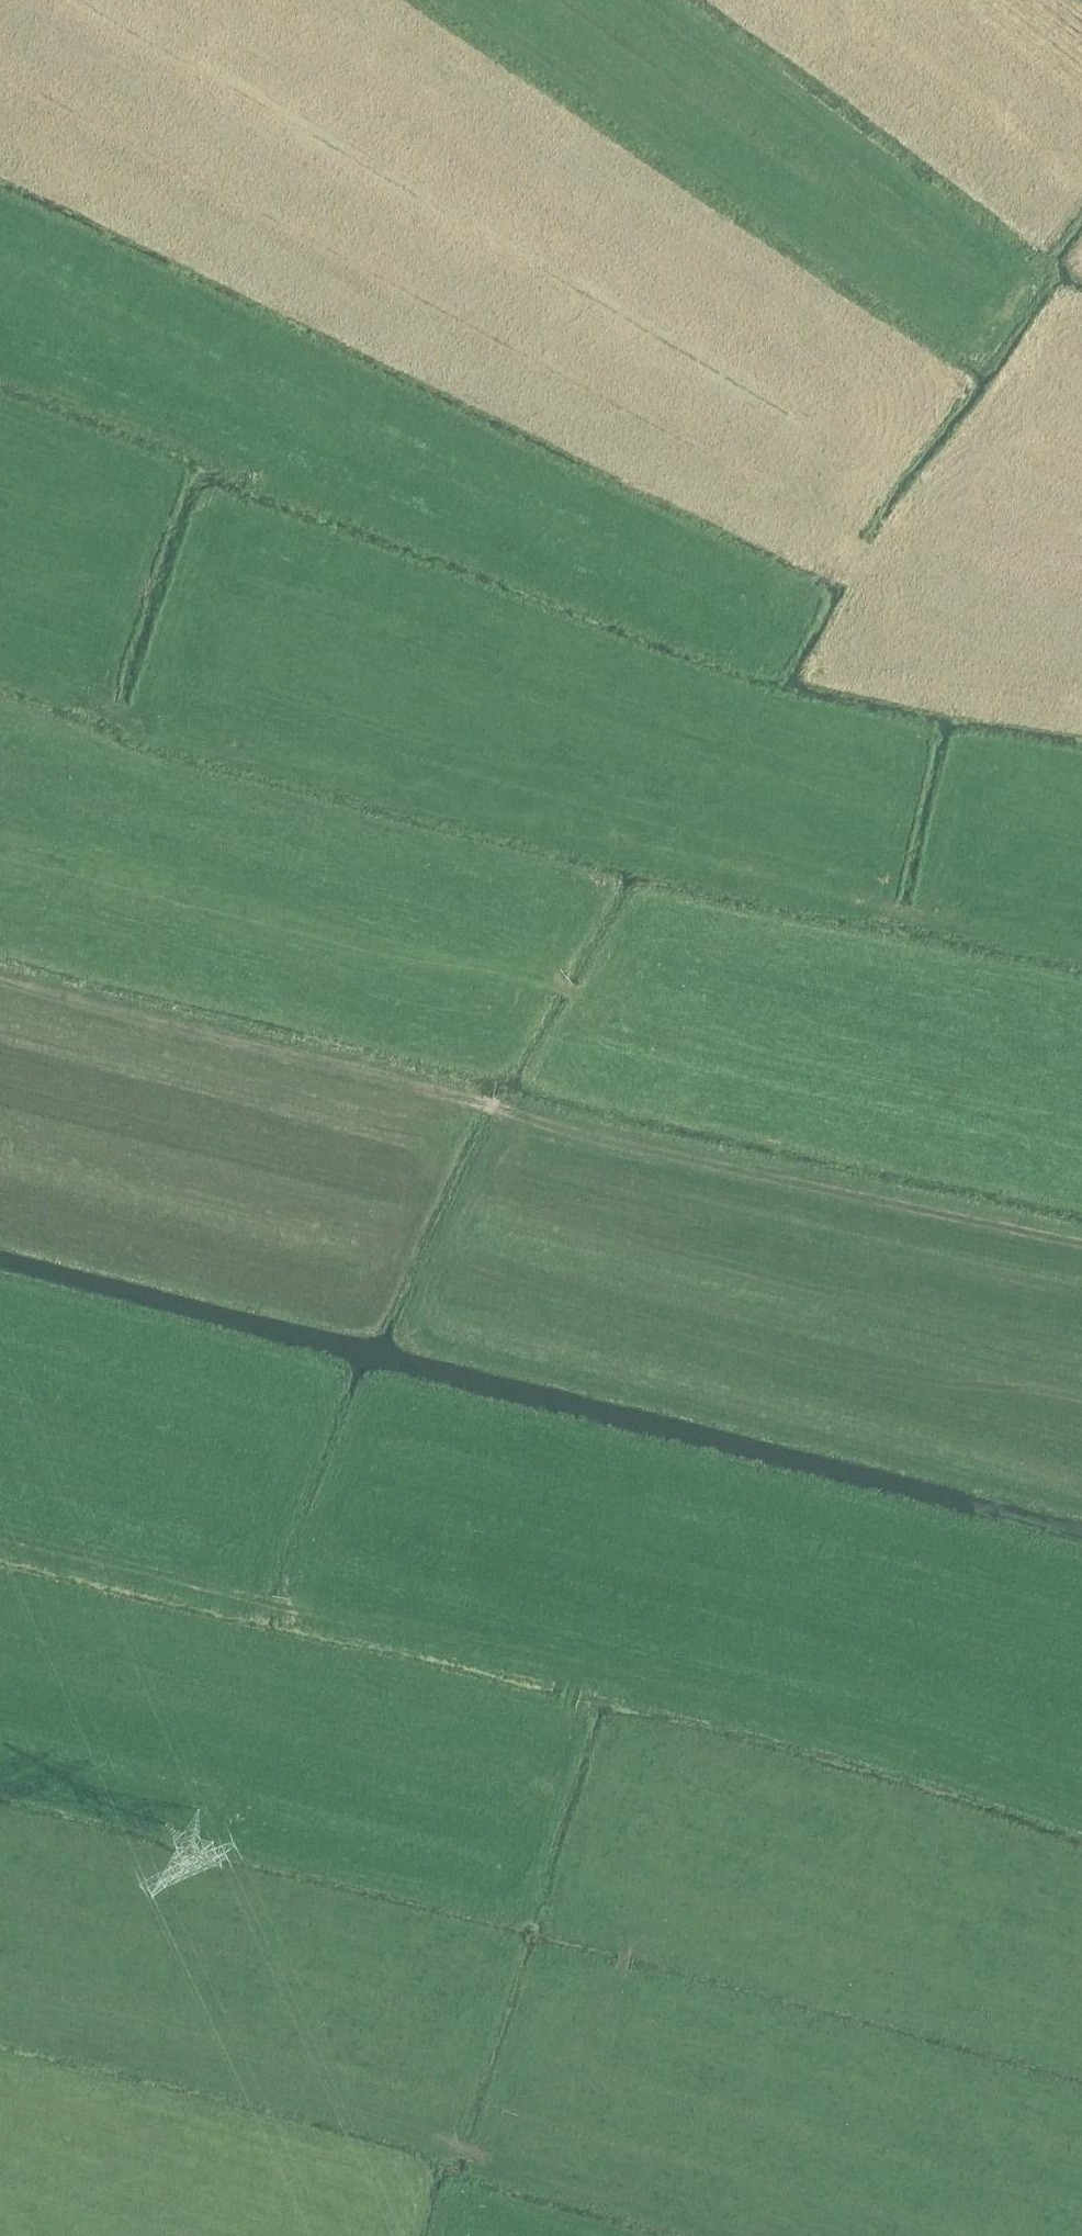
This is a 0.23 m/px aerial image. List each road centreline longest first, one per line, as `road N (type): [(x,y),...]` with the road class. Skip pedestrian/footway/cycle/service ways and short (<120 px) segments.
road 1 (track): [(1081,1239),(548,1123),(0,981)]
road 2 (track): [(627,1007),(0,850)]

